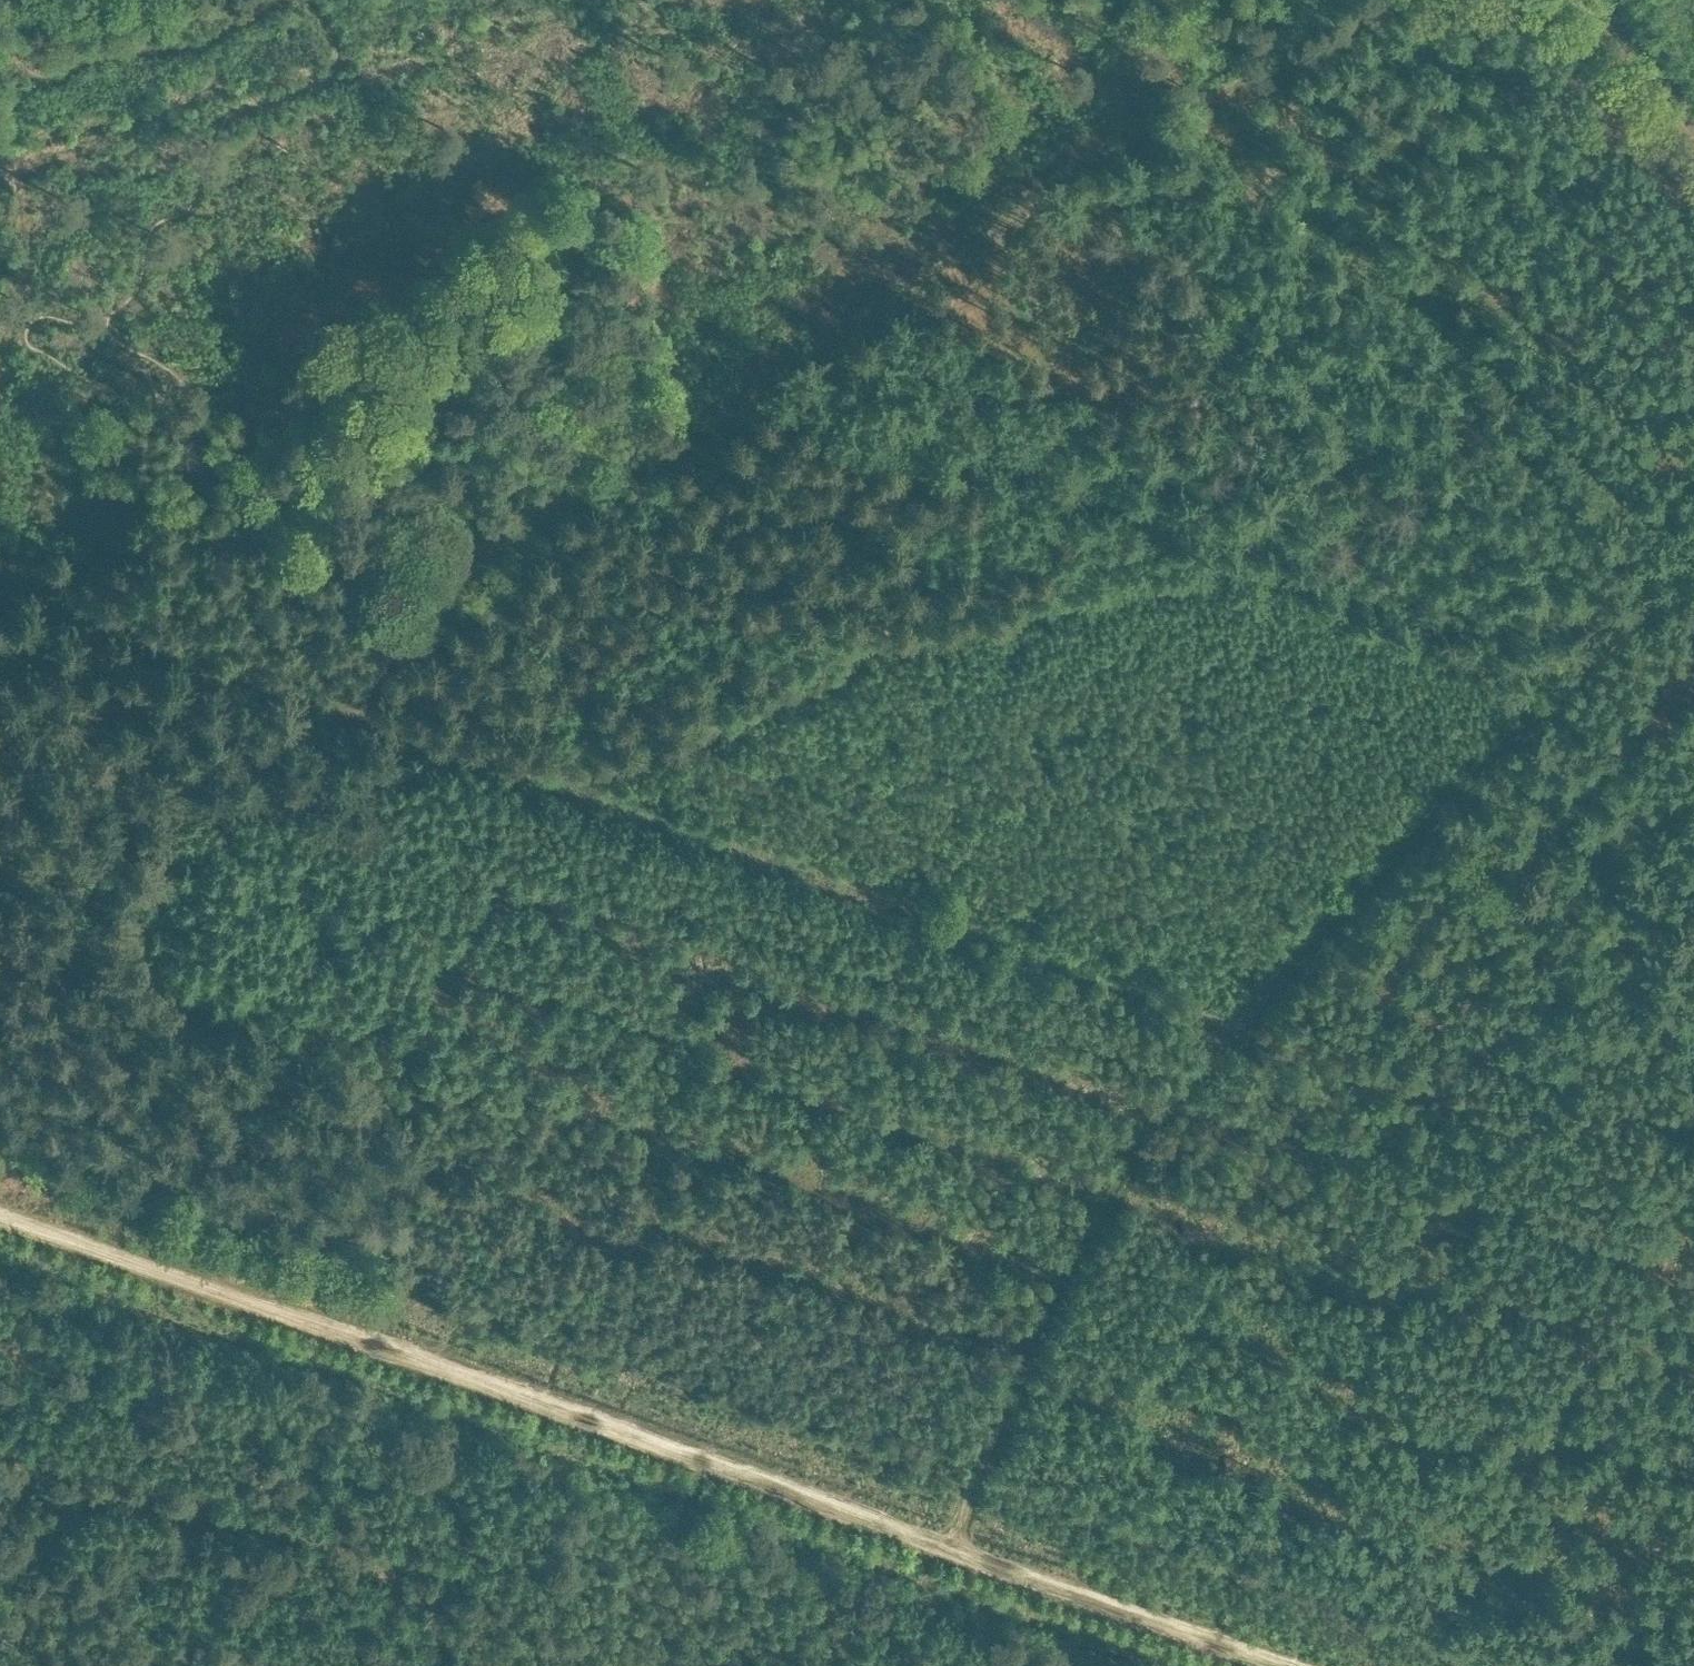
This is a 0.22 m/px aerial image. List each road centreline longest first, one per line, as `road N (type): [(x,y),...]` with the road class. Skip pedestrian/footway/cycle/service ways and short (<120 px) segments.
road 1 (track): [(339,706),(180,646),(66,582),(0,557)]
road 2 (unclassified): [(1693,125),(1588,0)]

